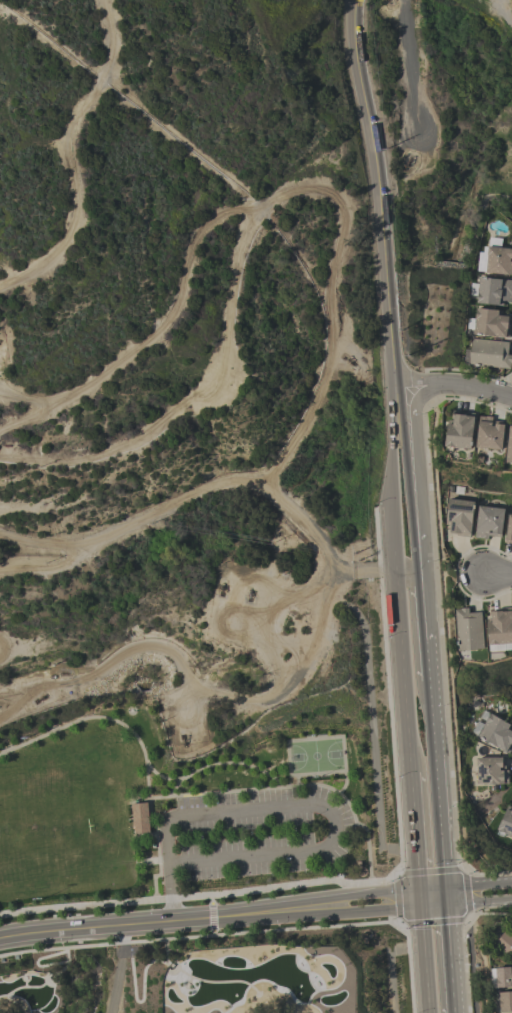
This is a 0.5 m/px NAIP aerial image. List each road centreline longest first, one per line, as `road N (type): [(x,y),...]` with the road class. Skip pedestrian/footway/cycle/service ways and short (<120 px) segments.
road 1 (tertiary): [(0,937),(435,898)]
road 2 (residential): [(396,387),(354,0)]
road 3 (tertiary): [(432,701),(415,445),(396,387)]
road 4 (tertiary): [(396,387),(395,560),(404,657)]
road 5 (tertiary): [(435,898),(443,871),(432,701)]
road 6 (tertiary): [(432,701),(420,687),(411,582),(396,565)]
road 7 (tertiary): [(410,774),(417,874),(435,898)]

